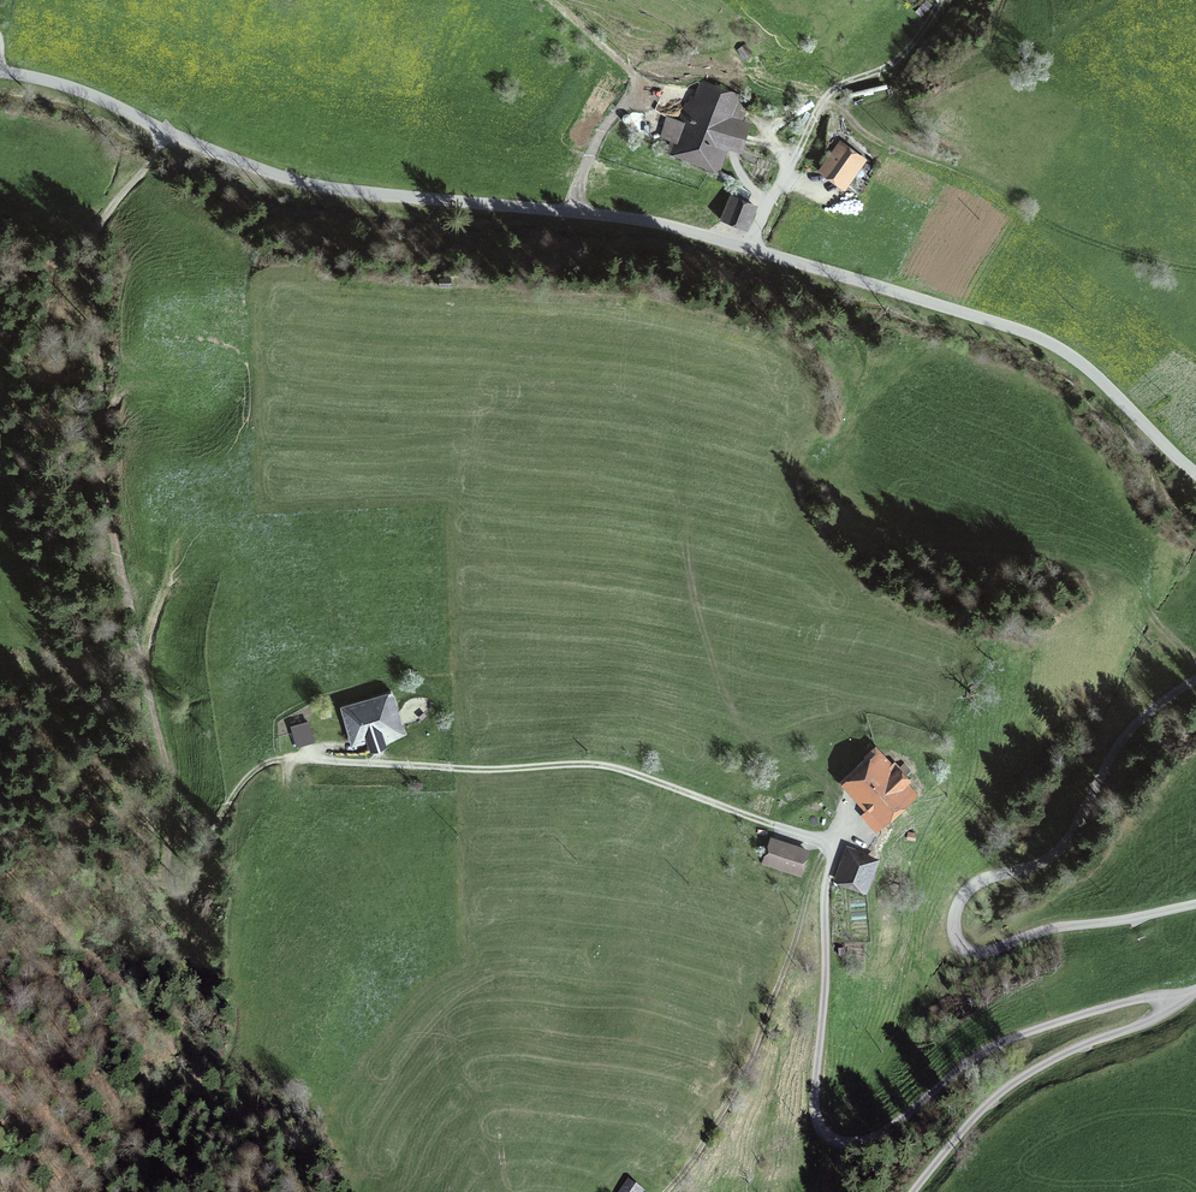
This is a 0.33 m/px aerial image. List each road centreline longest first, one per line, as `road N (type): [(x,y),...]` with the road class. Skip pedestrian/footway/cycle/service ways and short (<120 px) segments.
road 1 (track): [(666,1191),(748,1066),(814,870),(836,847),(612,767),(473,770),(288,758),(262,766),(239,787),(197,880),(177,888),(163,750),(105,498),(95,245),(121,197)]
road 2 (unclassified): [(0,72),(82,91),(298,181),(664,225),(1007,326),(1080,363),(1195,473)]
road 3 (unclassified): [(1195,680),(1125,736),(1061,847),(1041,863),(975,884),(954,923),(961,944),(978,953),(1058,928),(1195,904)]
road 4 (track): [(0,888),(42,906),(101,971),(137,1027),(148,1094),(219,1075),(244,1078),(315,1170)]
road 5 (track): [(163,130),(149,164),(121,197),(89,213),(61,247),(29,405),(0,446)]
road 6 (track): [(942,0),(904,52),(822,98),(749,247)]
road 7 (track): [(77,945),(97,828),(58,748),(35,658)]

